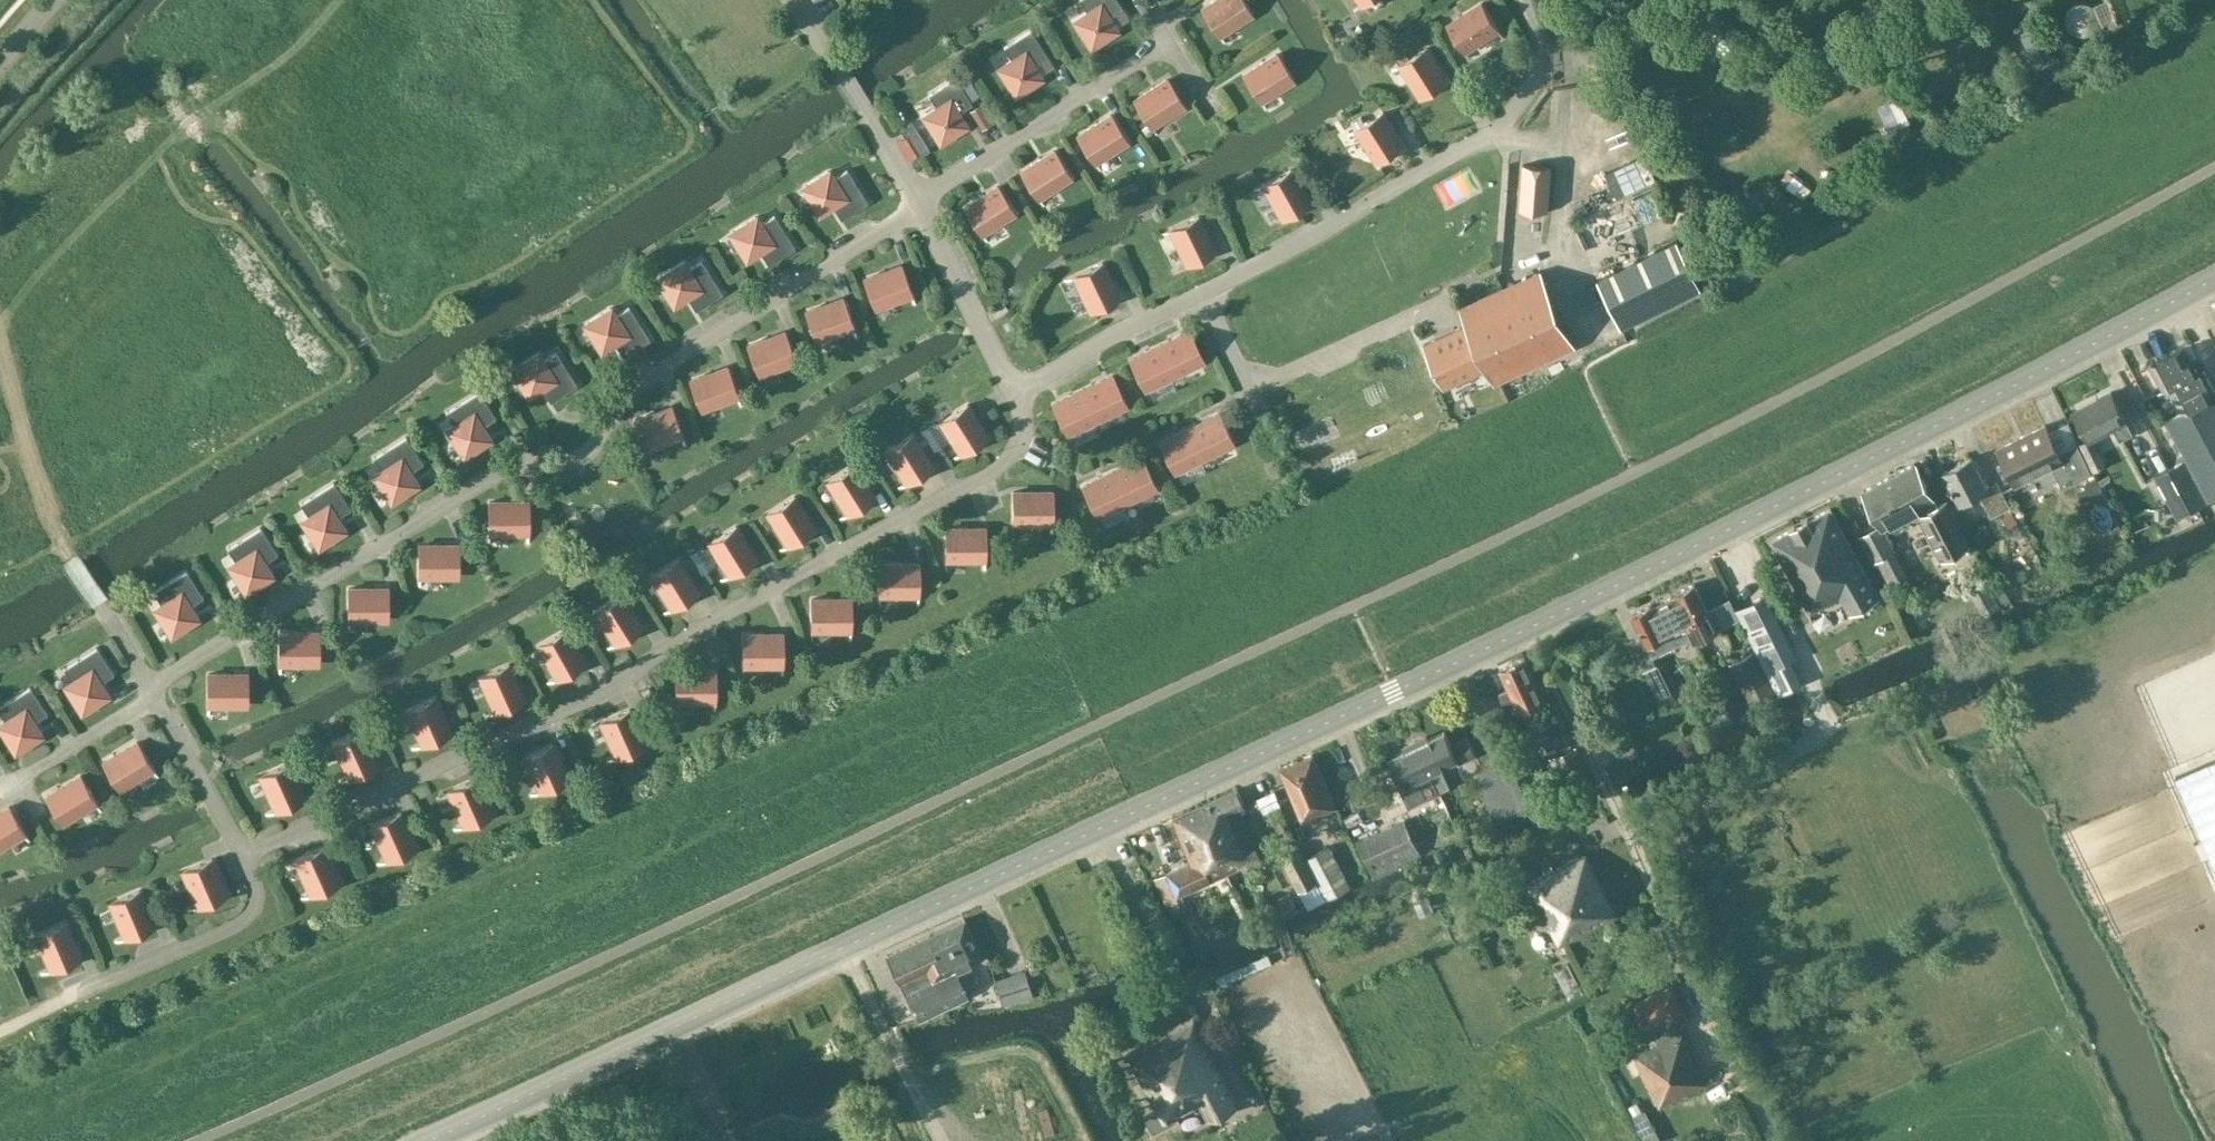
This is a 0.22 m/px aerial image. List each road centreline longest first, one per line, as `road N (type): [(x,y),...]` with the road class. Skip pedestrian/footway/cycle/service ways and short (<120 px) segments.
road 1 (tertiary): [(430,1140),(1538,625),(2214,279)]

